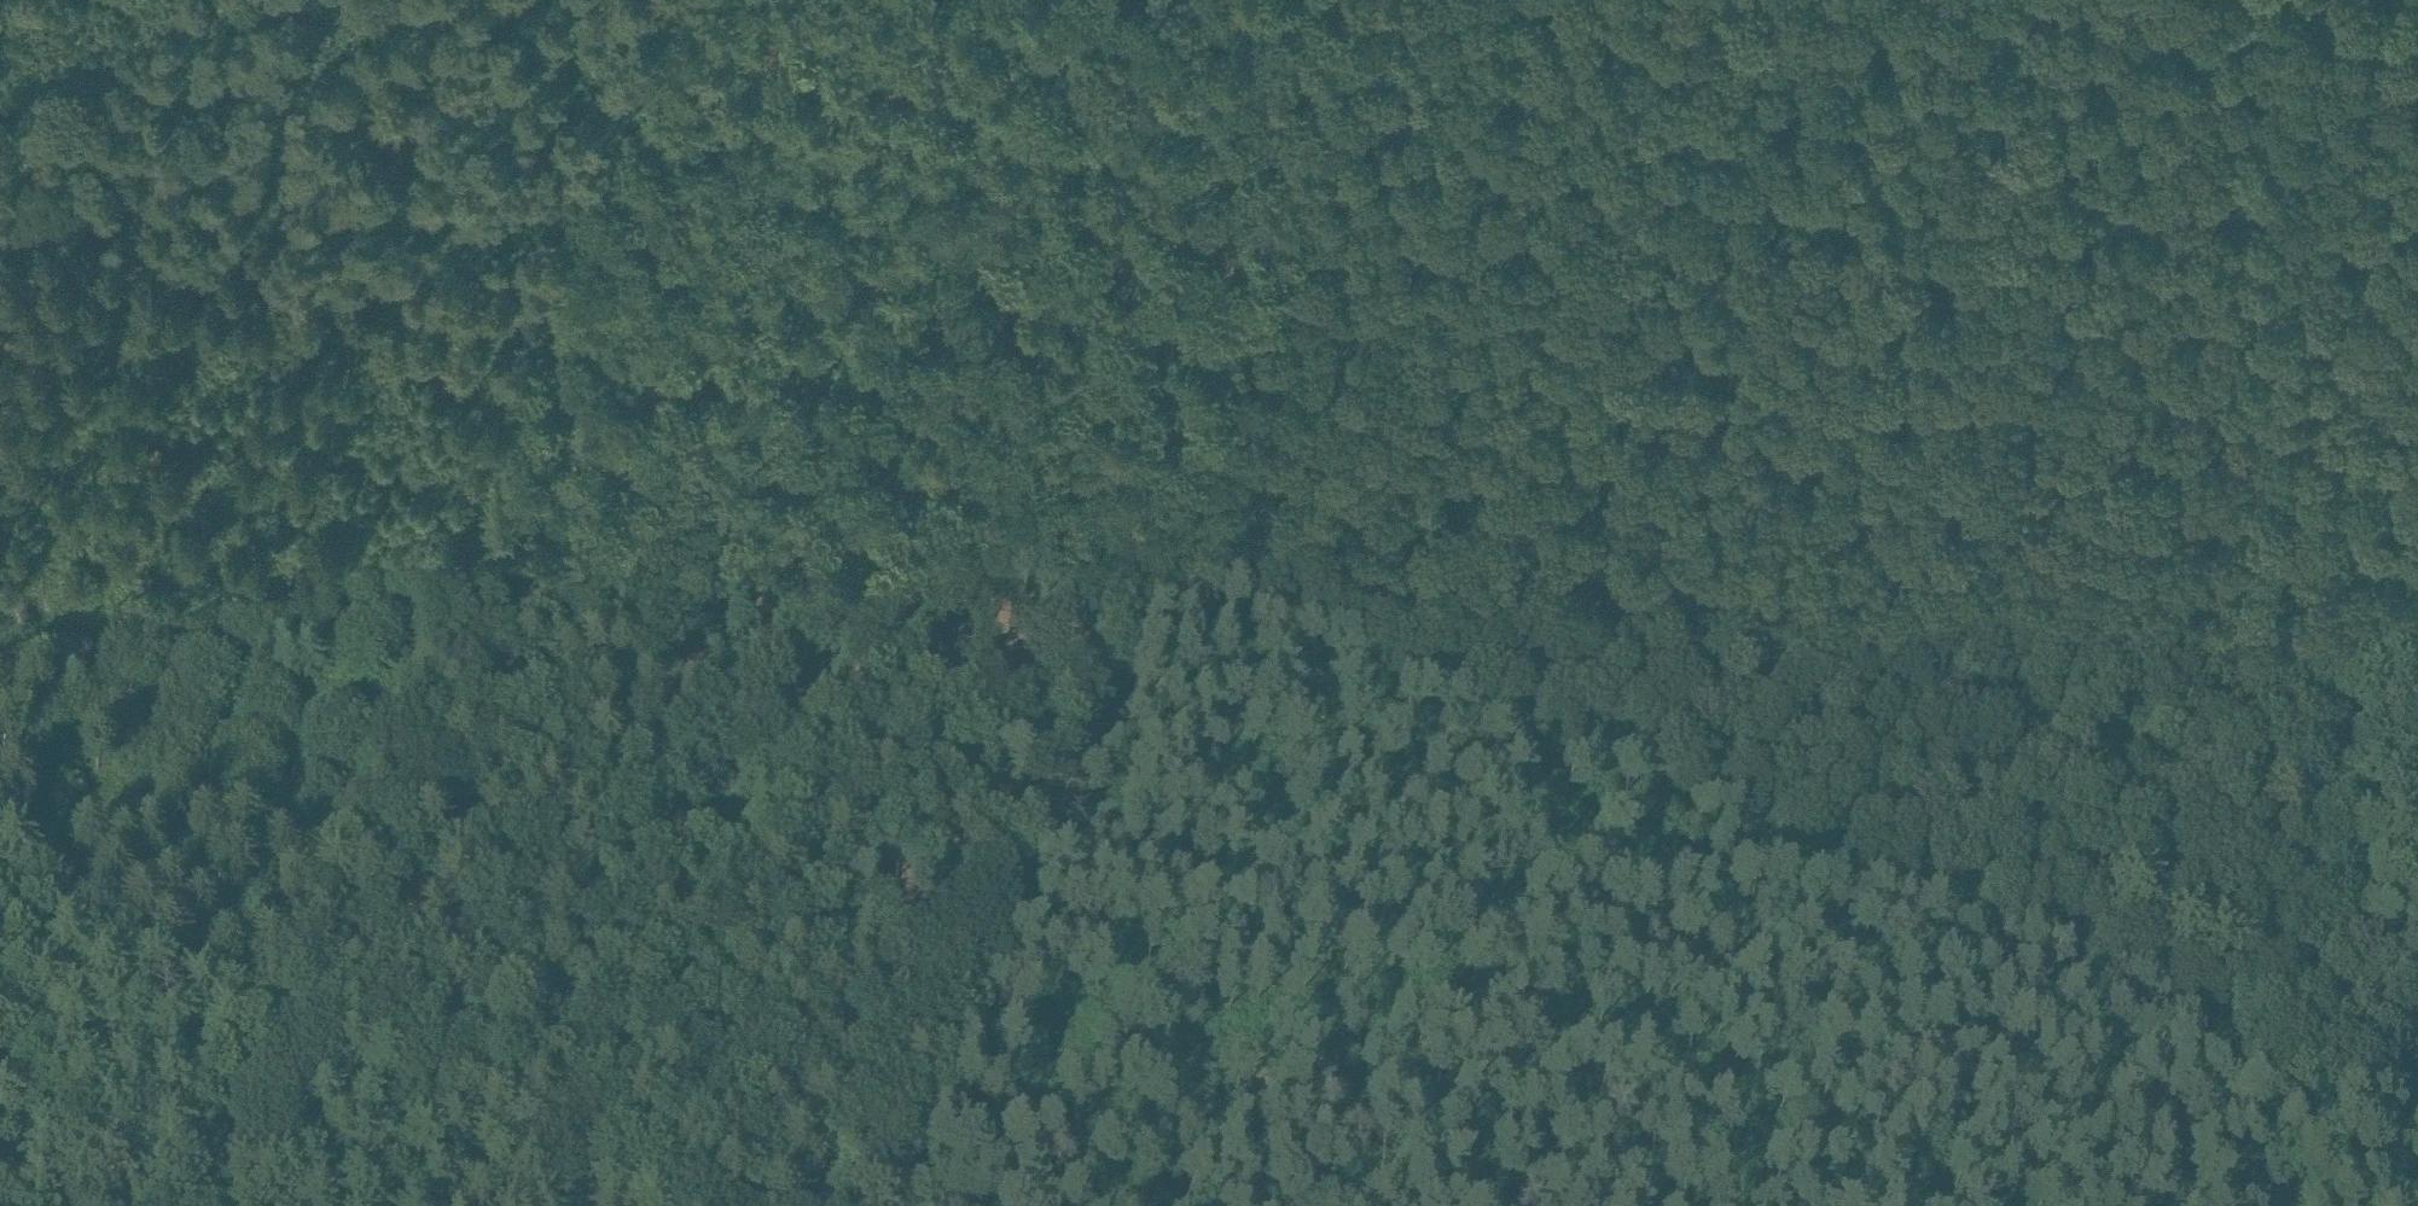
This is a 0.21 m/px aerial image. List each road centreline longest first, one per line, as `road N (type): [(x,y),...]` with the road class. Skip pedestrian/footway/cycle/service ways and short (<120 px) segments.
road 1 (track): [(176,1205),(647,0)]
road 2 (track): [(2196,1205),(2417,677)]

